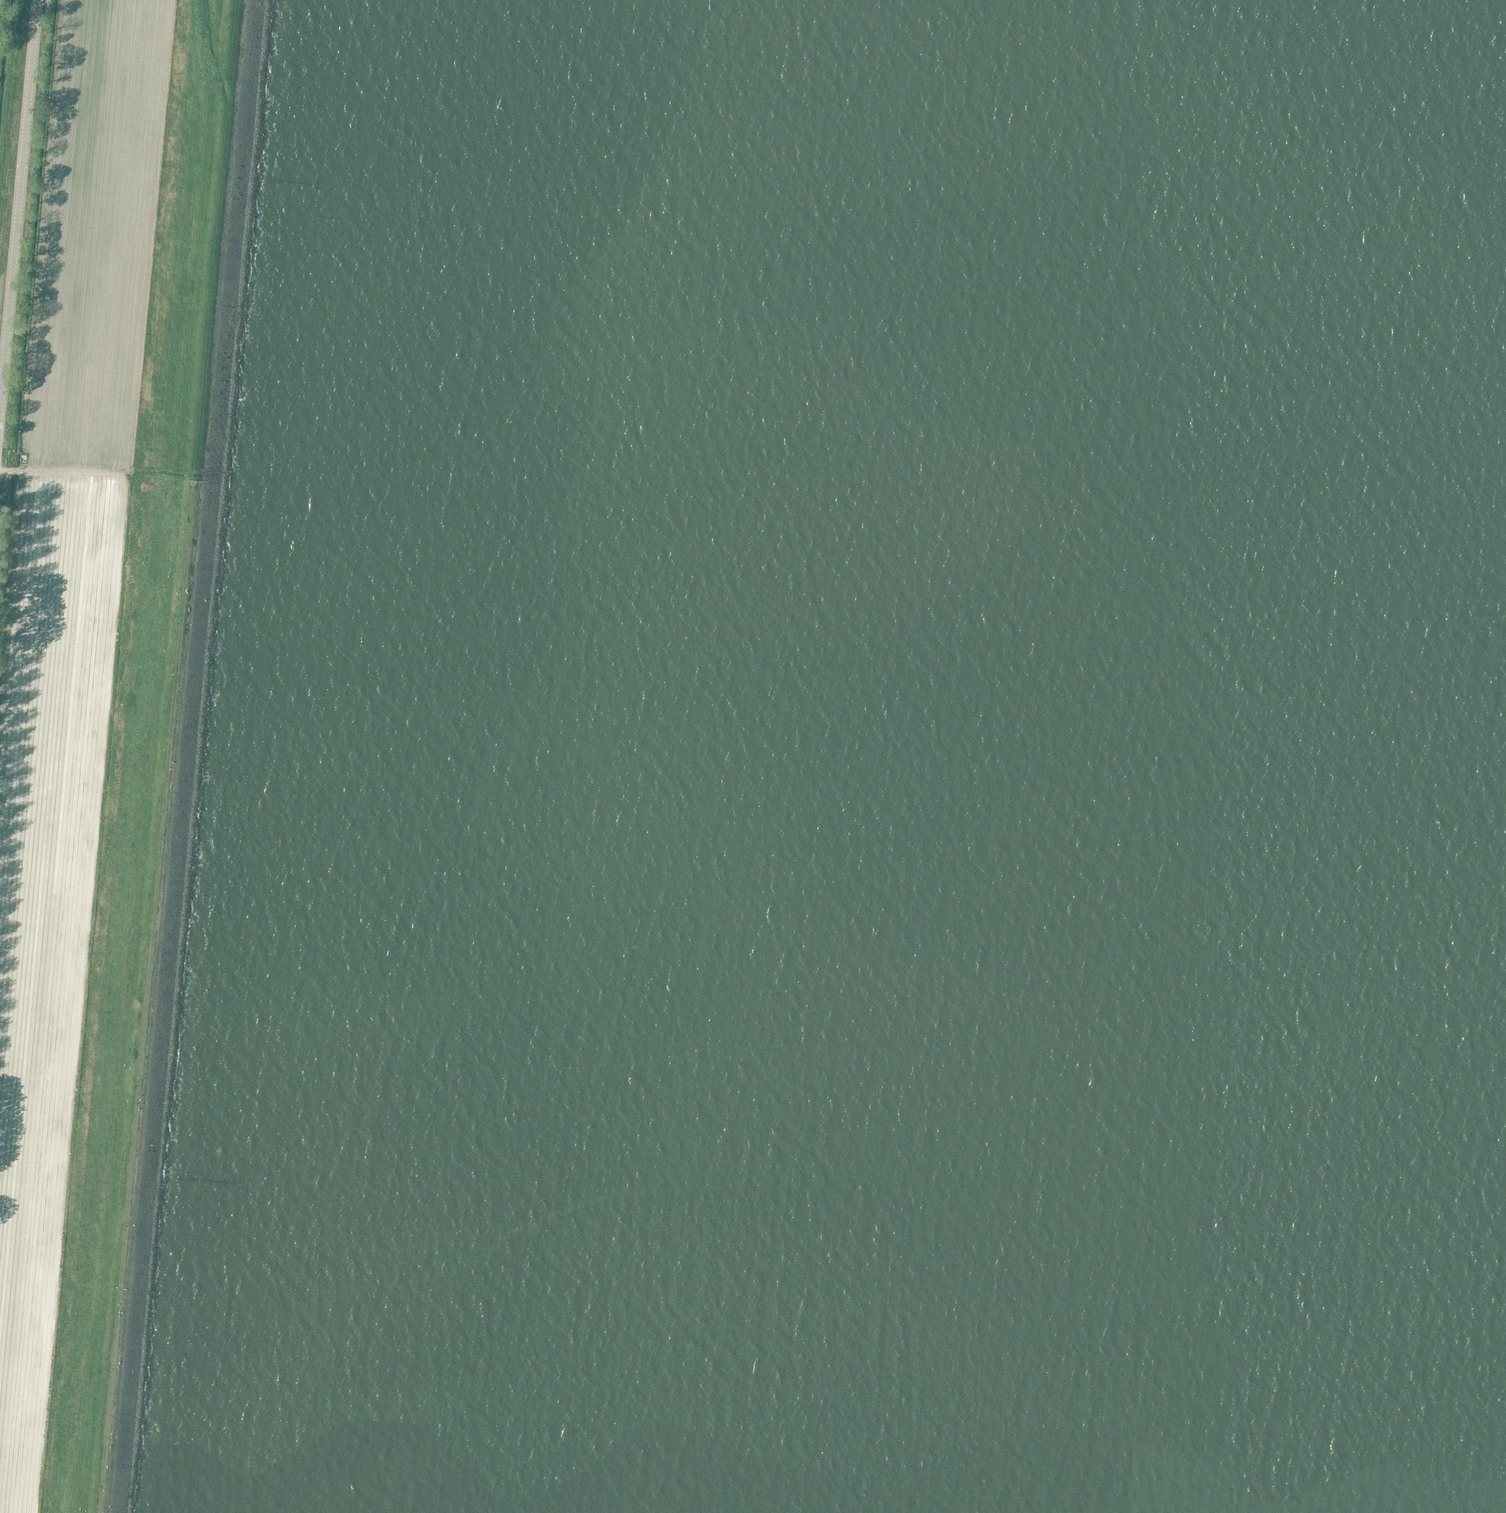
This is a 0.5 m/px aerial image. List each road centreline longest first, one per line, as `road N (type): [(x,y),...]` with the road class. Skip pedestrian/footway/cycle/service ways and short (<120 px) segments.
road 1 (tertiary): [(0,410),(38,0)]
road 2 (track): [(126,476),(0,467)]

